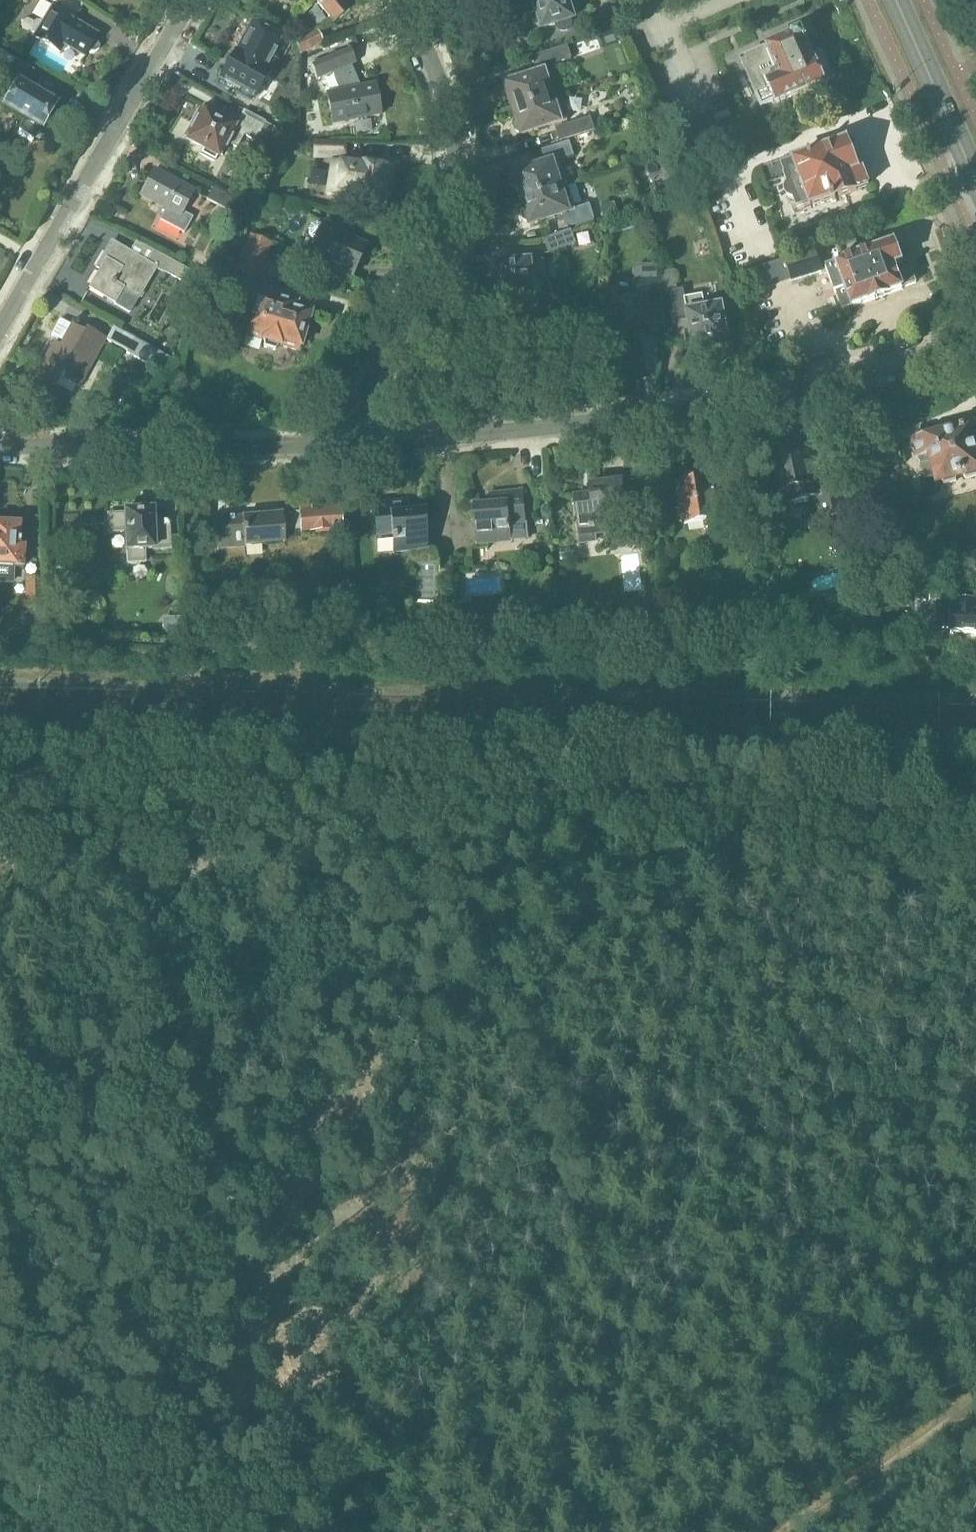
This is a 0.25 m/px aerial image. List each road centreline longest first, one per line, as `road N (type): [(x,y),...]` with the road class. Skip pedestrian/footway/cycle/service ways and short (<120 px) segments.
road 1 (residential): [(343,442),(675,411),(975,338)]
road 2 (unclassified): [(343,442),(443,219),(453,125),(412,0)]
road 3 (track): [(624,1272),(440,1398),(326,1493),(346,1531)]
road 4 (track): [(624,1272),(819,1157),(975,1083)]
road 5 (unclassified): [(0,342),(198,0)]
road 6 (unclassified): [(0,442),(30,451),(343,442)]
road 7 (primary): [(975,185),(893,0)]

